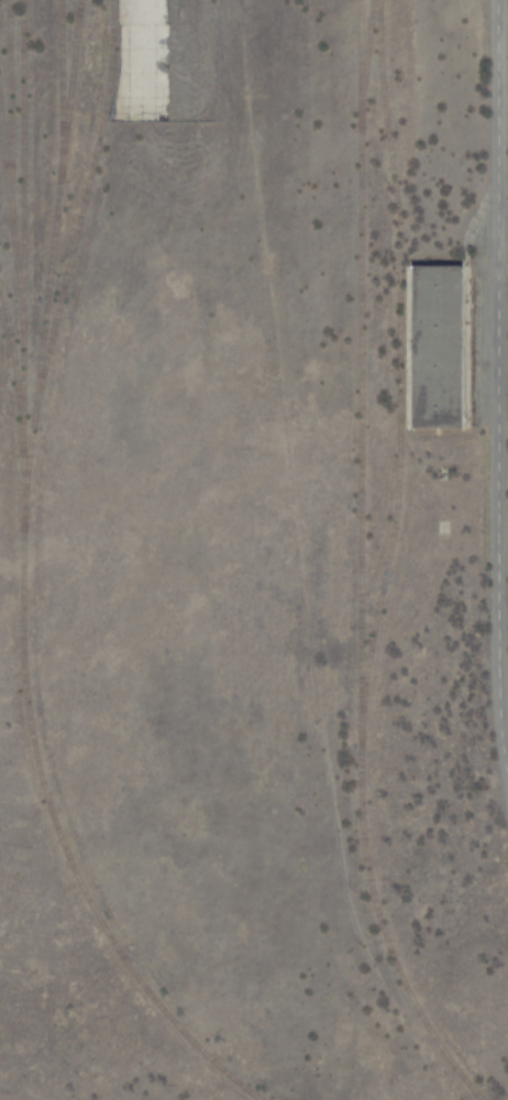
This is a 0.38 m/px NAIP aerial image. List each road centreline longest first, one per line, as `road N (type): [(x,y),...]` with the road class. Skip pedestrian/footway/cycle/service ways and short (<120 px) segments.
road 1 (residential): [(507,835),(498,0)]

